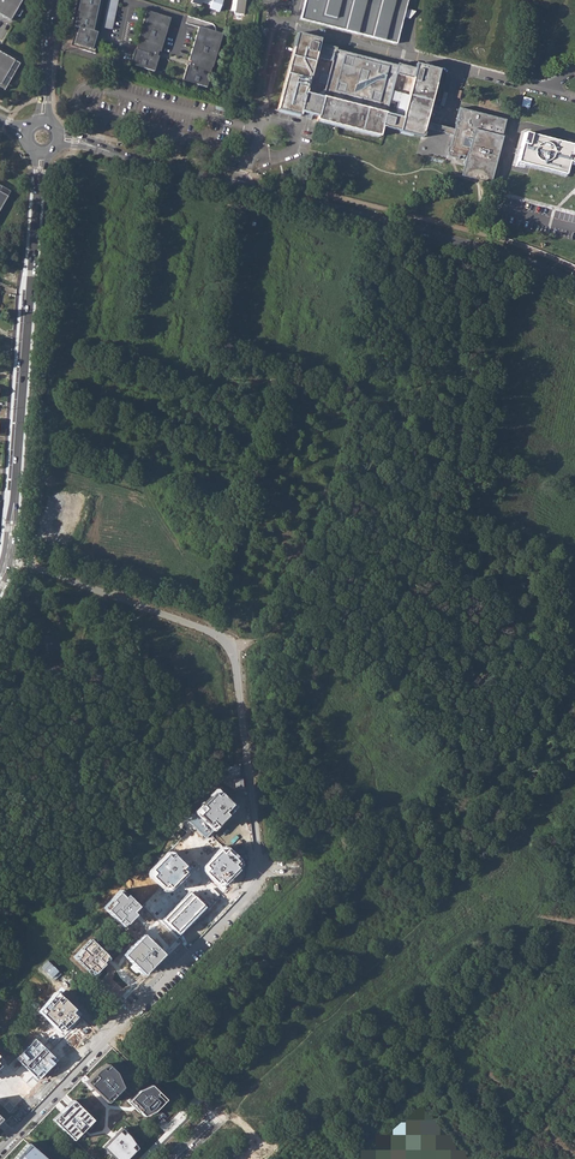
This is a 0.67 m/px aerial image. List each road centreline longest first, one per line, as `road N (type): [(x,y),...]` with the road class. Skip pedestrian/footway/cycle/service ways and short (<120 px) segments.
road 1 (residential): [(5,558),(227,643),(235,660),(258,866),(255,885),(0,1147)]
road 2 (tertiary): [(60,138),(464,245),(574,285)]
road 3 (secondary): [(41,154),(5,558)]
road 4 (secondary): [(52,0),(44,120)]

